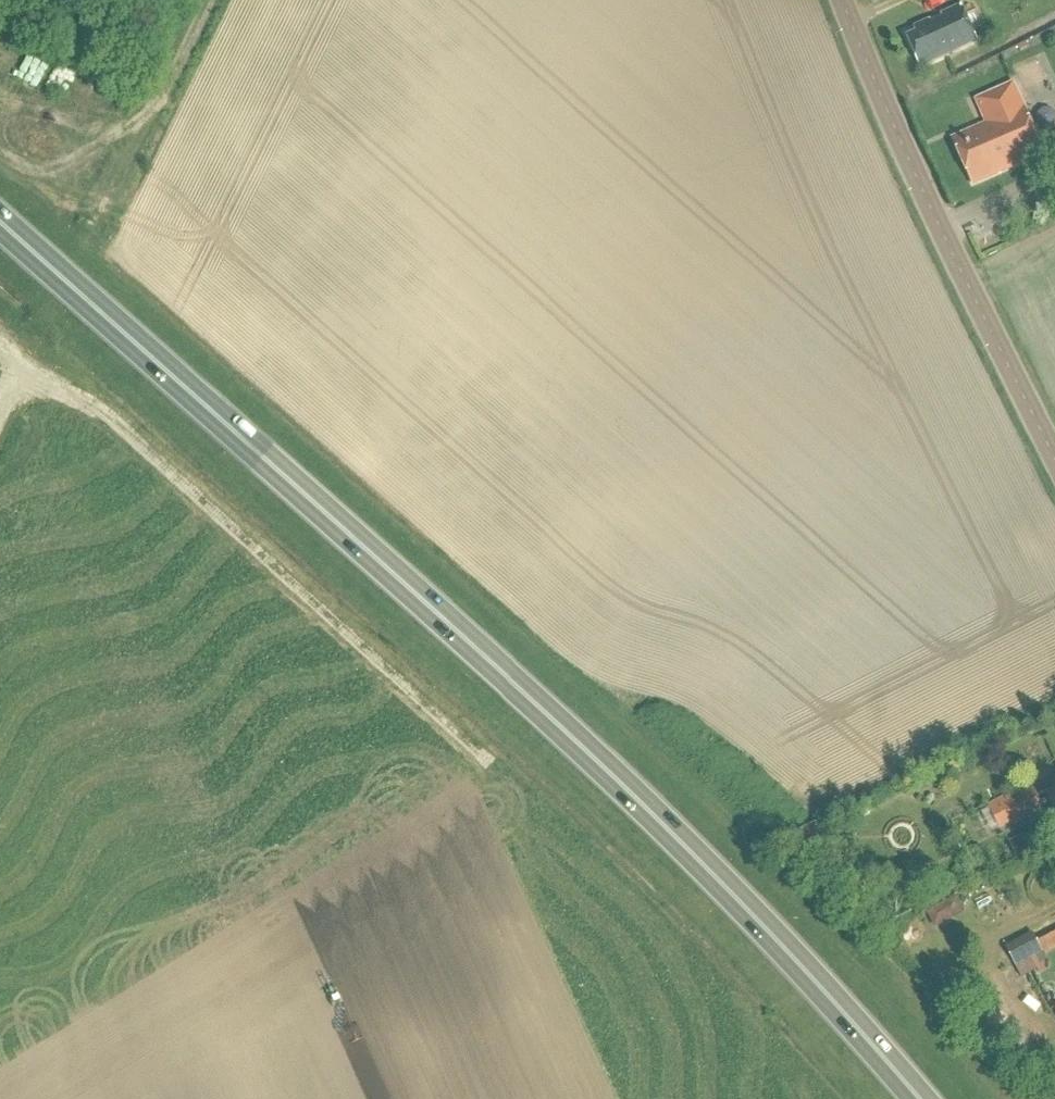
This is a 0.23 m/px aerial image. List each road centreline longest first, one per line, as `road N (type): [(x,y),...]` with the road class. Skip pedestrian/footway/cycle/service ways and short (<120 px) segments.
road 1 (trunk): [(919,1098),(588,749),(0,223)]
road 2 (tertiary): [(1054,460),(921,183),(844,0)]

